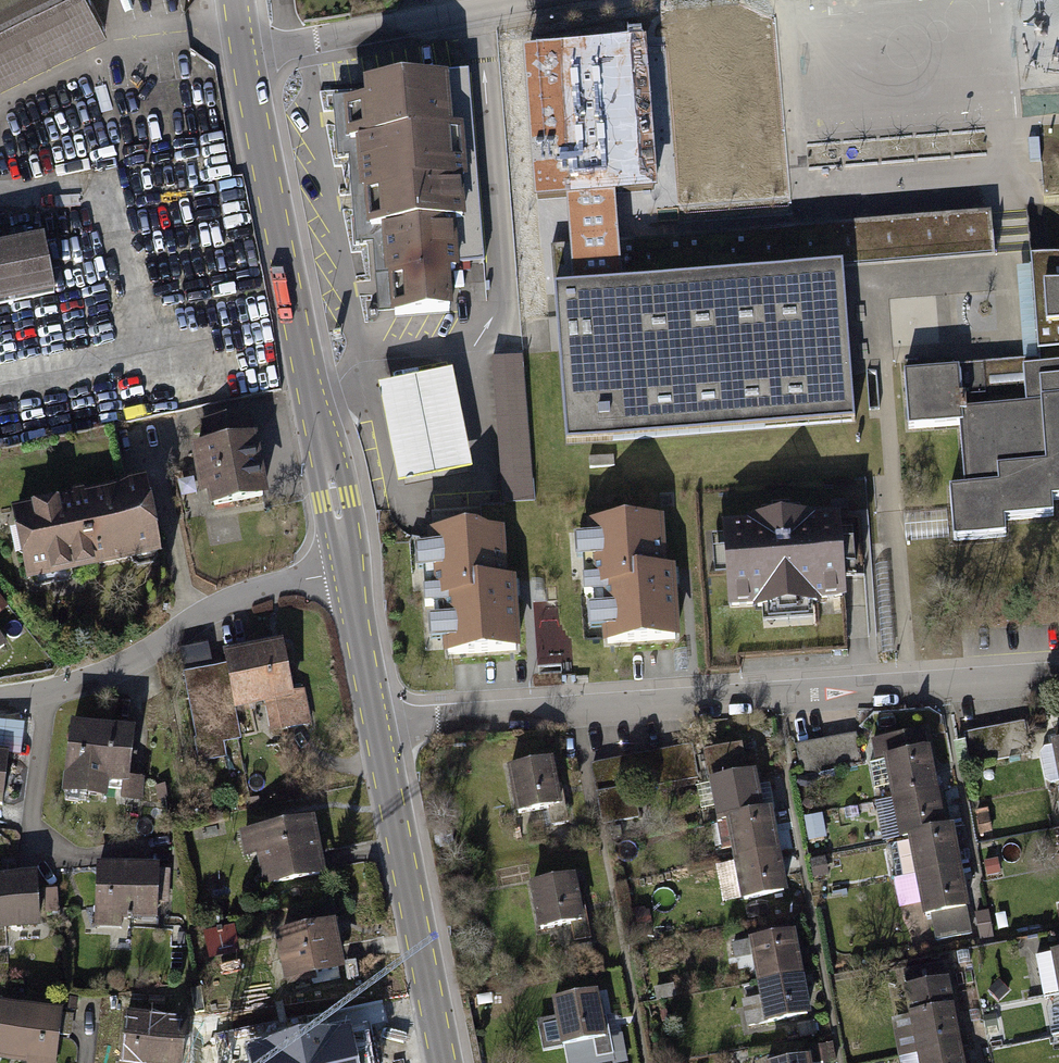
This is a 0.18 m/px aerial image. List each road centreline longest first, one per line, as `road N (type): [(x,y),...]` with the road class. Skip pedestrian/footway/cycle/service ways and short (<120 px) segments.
road 1 (residential): [(378,730),(1058,678)]
road 2 (secondary): [(350,571),(244,53)]
road 3 (residential): [(350,571),(252,592),(106,673),(0,700)]
road 4 (secondary): [(445,1062),(378,730)]
road 5 (residential): [(244,53),(526,0)]
road 6 (secondary): [(378,730),(350,571)]

